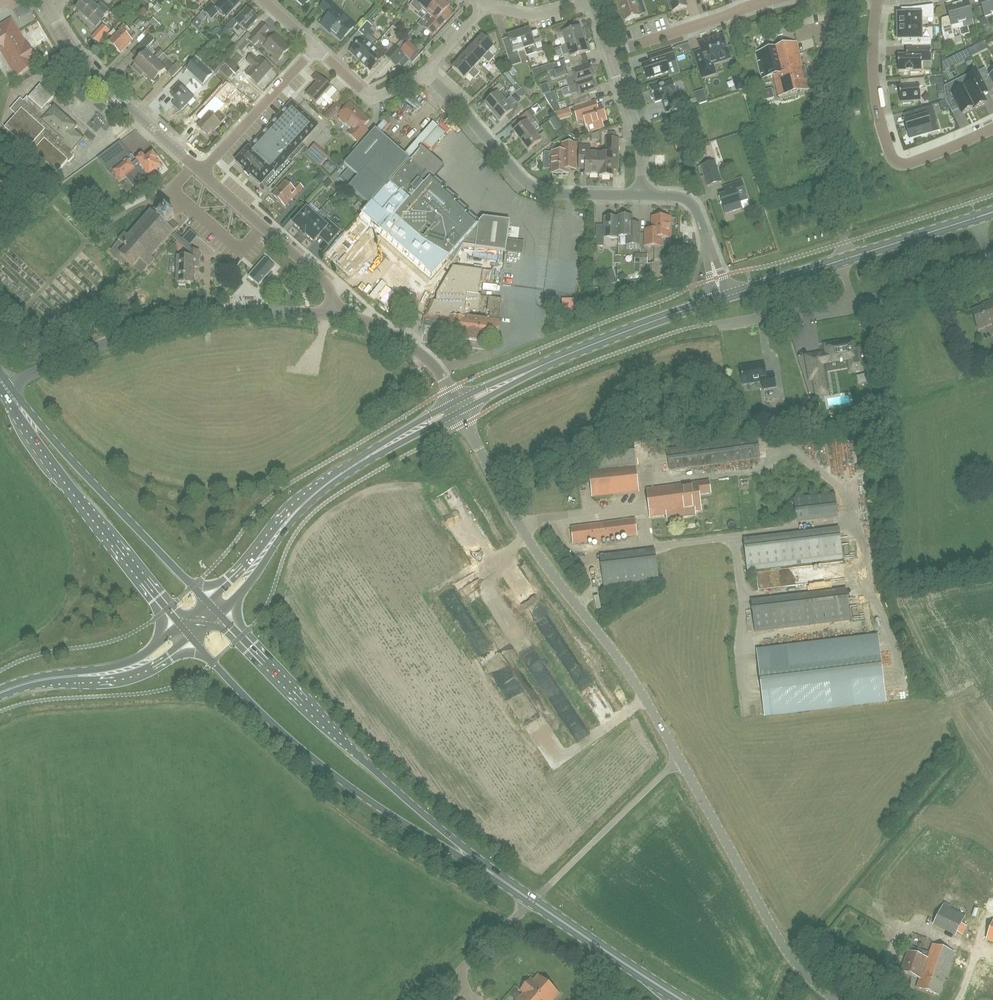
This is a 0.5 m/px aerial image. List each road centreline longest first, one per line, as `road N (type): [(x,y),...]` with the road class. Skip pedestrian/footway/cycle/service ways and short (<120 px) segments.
road 1 (unclassified): [(679,759),(640,689),(524,535),(458,406)]
road 2 (primary): [(190,636),(320,765),(480,865)]
road 3 (primary): [(480,865),(219,613)]
road 4 (residential): [(6,388),(138,331),(206,314),(332,315)]
road 5 (unclassified): [(839,999),(785,947),(679,759)]
road 6 (primary): [(458,406),(609,337),(724,297)]
road 7 (residential): [(992,122),(896,163),(873,80),(879,0)]
road 8 (primary): [(208,601),(20,408)]
road 9 (primary): [(20,408),(180,624)]
road 10 (residential): [(644,196),(552,194),(532,186),(423,76)]
road 11 (unclassified): [(202,172),(83,61),(51,10)]
road 12 (unclassified): [(533,901),(679,759)]
road 13 (unclassified): [(332,315),(325,282),(202,172)]
road 14 (primary): [(300,506),(458,406)]
road 15 (residential): [(608,56),(780,0)]
road 16 (primary): [(683,999),(533,901)]
road 17 (residential): [(719,323),(852,305),(843,261)]
road 18 (residential): [(202,172),(316,49)]
road 19 (unclassified): [(458,406),(419,351),(371,323),(332,315)]
road 20 (primary): [(843,261),(992,210)]
road 21 (primary): [(44,679),(124,676),(190,636)]
road 22 (primary): [(180,624),(140,657),(44,679)]
road 23 (residential): [(724,297),(688,200),(644,196)]
road 24 (residential): [(644,196),(637,141),(608,56)]
road 25 (primary): [(219,613),(252,580),(300,506)]
road 26 (primary): [(300,506),(208,601)]
road 27 (residential): [(423,76),(371,98),(316,49)]
road 28 (primary): [(724,297),(843,261)]

